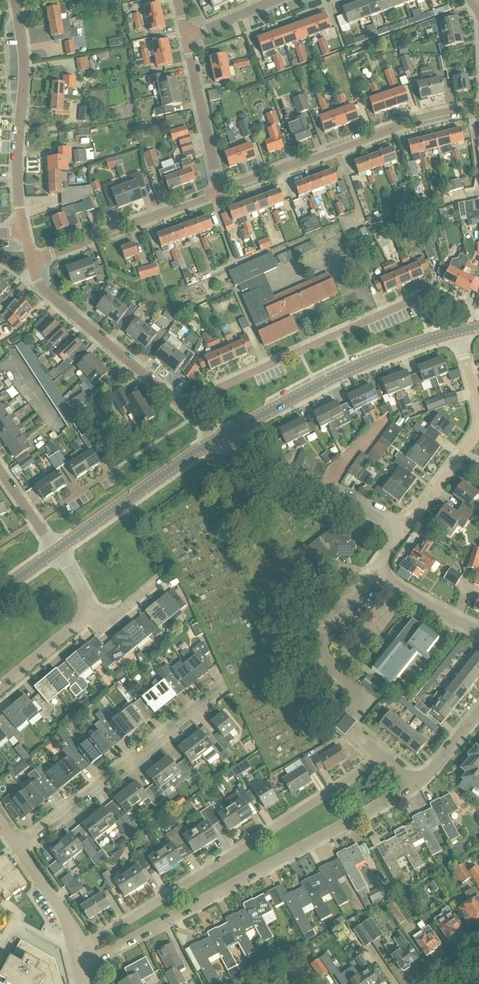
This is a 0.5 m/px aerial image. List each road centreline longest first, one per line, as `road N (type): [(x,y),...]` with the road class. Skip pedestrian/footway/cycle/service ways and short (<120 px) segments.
road 1 (residential): [(78,970),(418,784)]
road 2 (residential): [(77,953),(382,758)]
road 3 (residential): [(477,326),(424,297),(181,406)]
road 4 (residential): [(219,192),(409,123),(478,109)]
road 5 (tertiary): [(218,439),(344,372),(457,331)]
road 6 (residential): [(18,847),(222,694)]
road 7 (residential): [(24,232),(16,186),(25,65),(13,0)]
road 8 (residential): [(181,406),(46,293),(31,262)]
road 9 (residential): [(406,525),(218,439)]
road 10 (residential): [(31,262),(219,192)]
road 11 (tertiary): [(56,550),(218,439)]
road 12 (residential): [(478,633),(378,579),(406,525)]
road 13 (residential): [(219,192),(189,39)]
road 14 (residential): [(406,525),(470,449),(478,425)]
road 15 (residential): [(77,953),(18,847)]
road 16 (residential): [(0,689),(94,613)]

